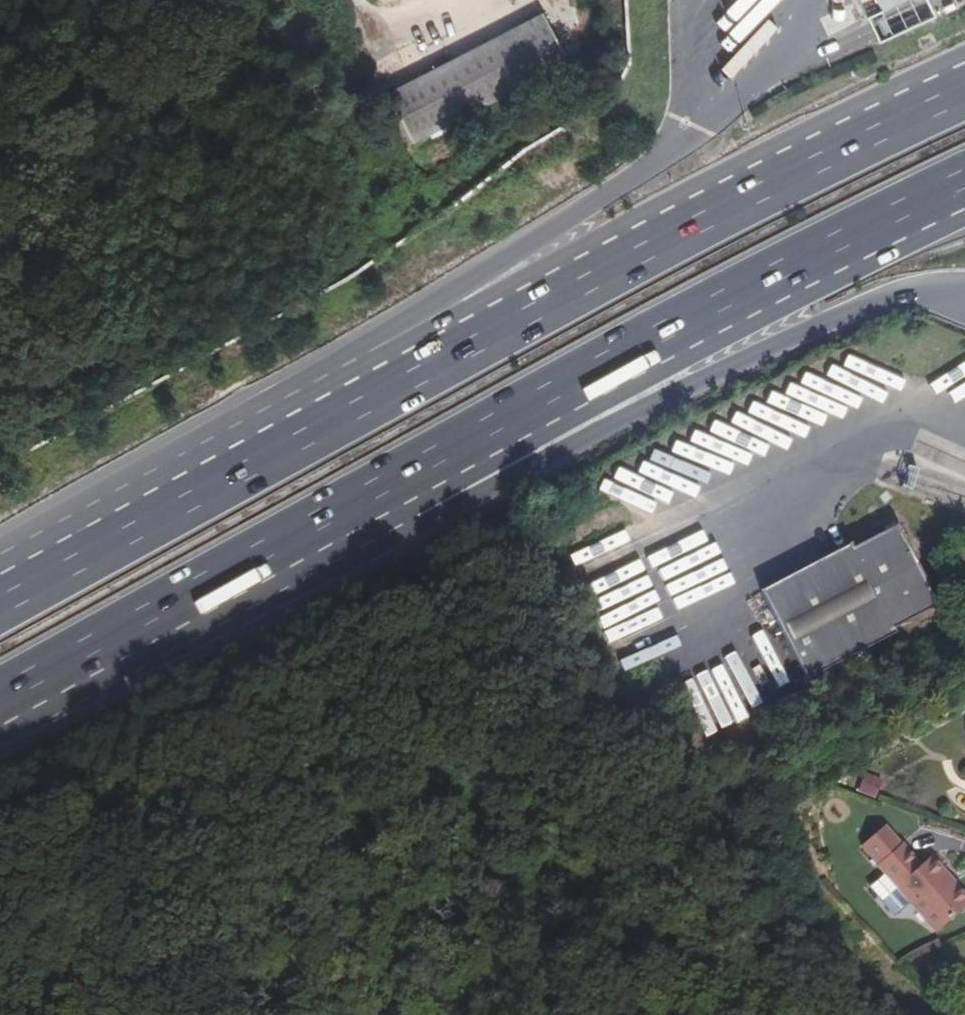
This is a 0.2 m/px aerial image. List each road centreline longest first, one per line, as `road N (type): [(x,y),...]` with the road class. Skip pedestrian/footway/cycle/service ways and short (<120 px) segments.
road 1 (trunk): [(964,83),(386,384)]
road 2 (trunk): [(398,489),(647,350),(964,189)]
road 3 (trunk): [(398,489),(509,478),(837,321),(921,291)]
road 4 (trunk): [(0,708),(398,489)]
road 5 (trunk): [(723,103),(689,145),(432,308),(386,384)]
road 6 (trunk): [(386,384),(0,596)]
road 7 (unclassified): [(749,780),(802,893),(915,1014)]
road 8 (track): [(362,156),(285,0)]

